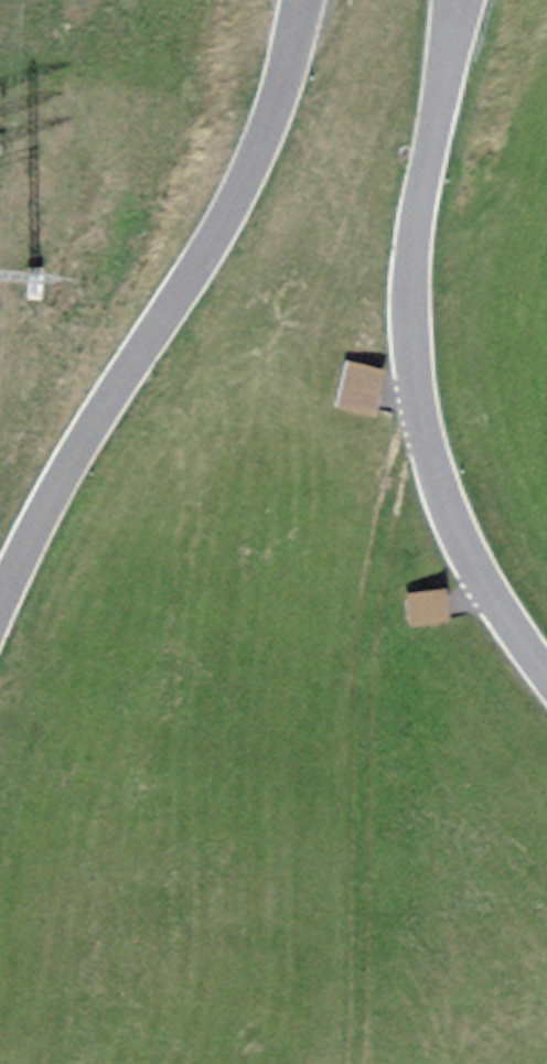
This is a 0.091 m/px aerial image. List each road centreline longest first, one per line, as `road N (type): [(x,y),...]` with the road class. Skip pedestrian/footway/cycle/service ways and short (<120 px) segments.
road 1 (tertiary): [(546,681),(469,560),(439,485),(413,365),(417,208),(456,0)]
road 2 (tertiary): [(296,0),(252,171),(185,288),(120,373),(67,462),(0,607)]
road 3 (track): [(354,1063),(365,602),(385,506),(420,418)]

